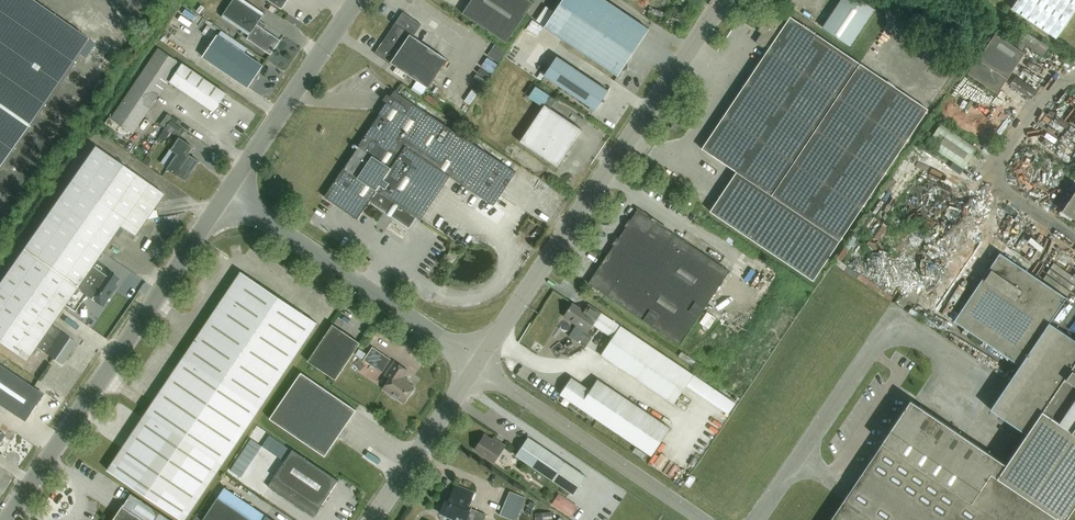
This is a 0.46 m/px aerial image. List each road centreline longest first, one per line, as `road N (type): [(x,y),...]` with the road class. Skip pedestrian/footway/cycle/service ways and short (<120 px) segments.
road 1 (unclassified): [(478,366),(729,0)]
road 2 (unclassified): [(228,193),(10,519)]
road 3 (unclassified): [(478,366),(228,193)]
road 4 (unclassified): [(704,519),(478,366)]
road 5 (unclassified): [(359,0),(228,193)]
road 6 (unclassified): [(374,519),(478,366)]

